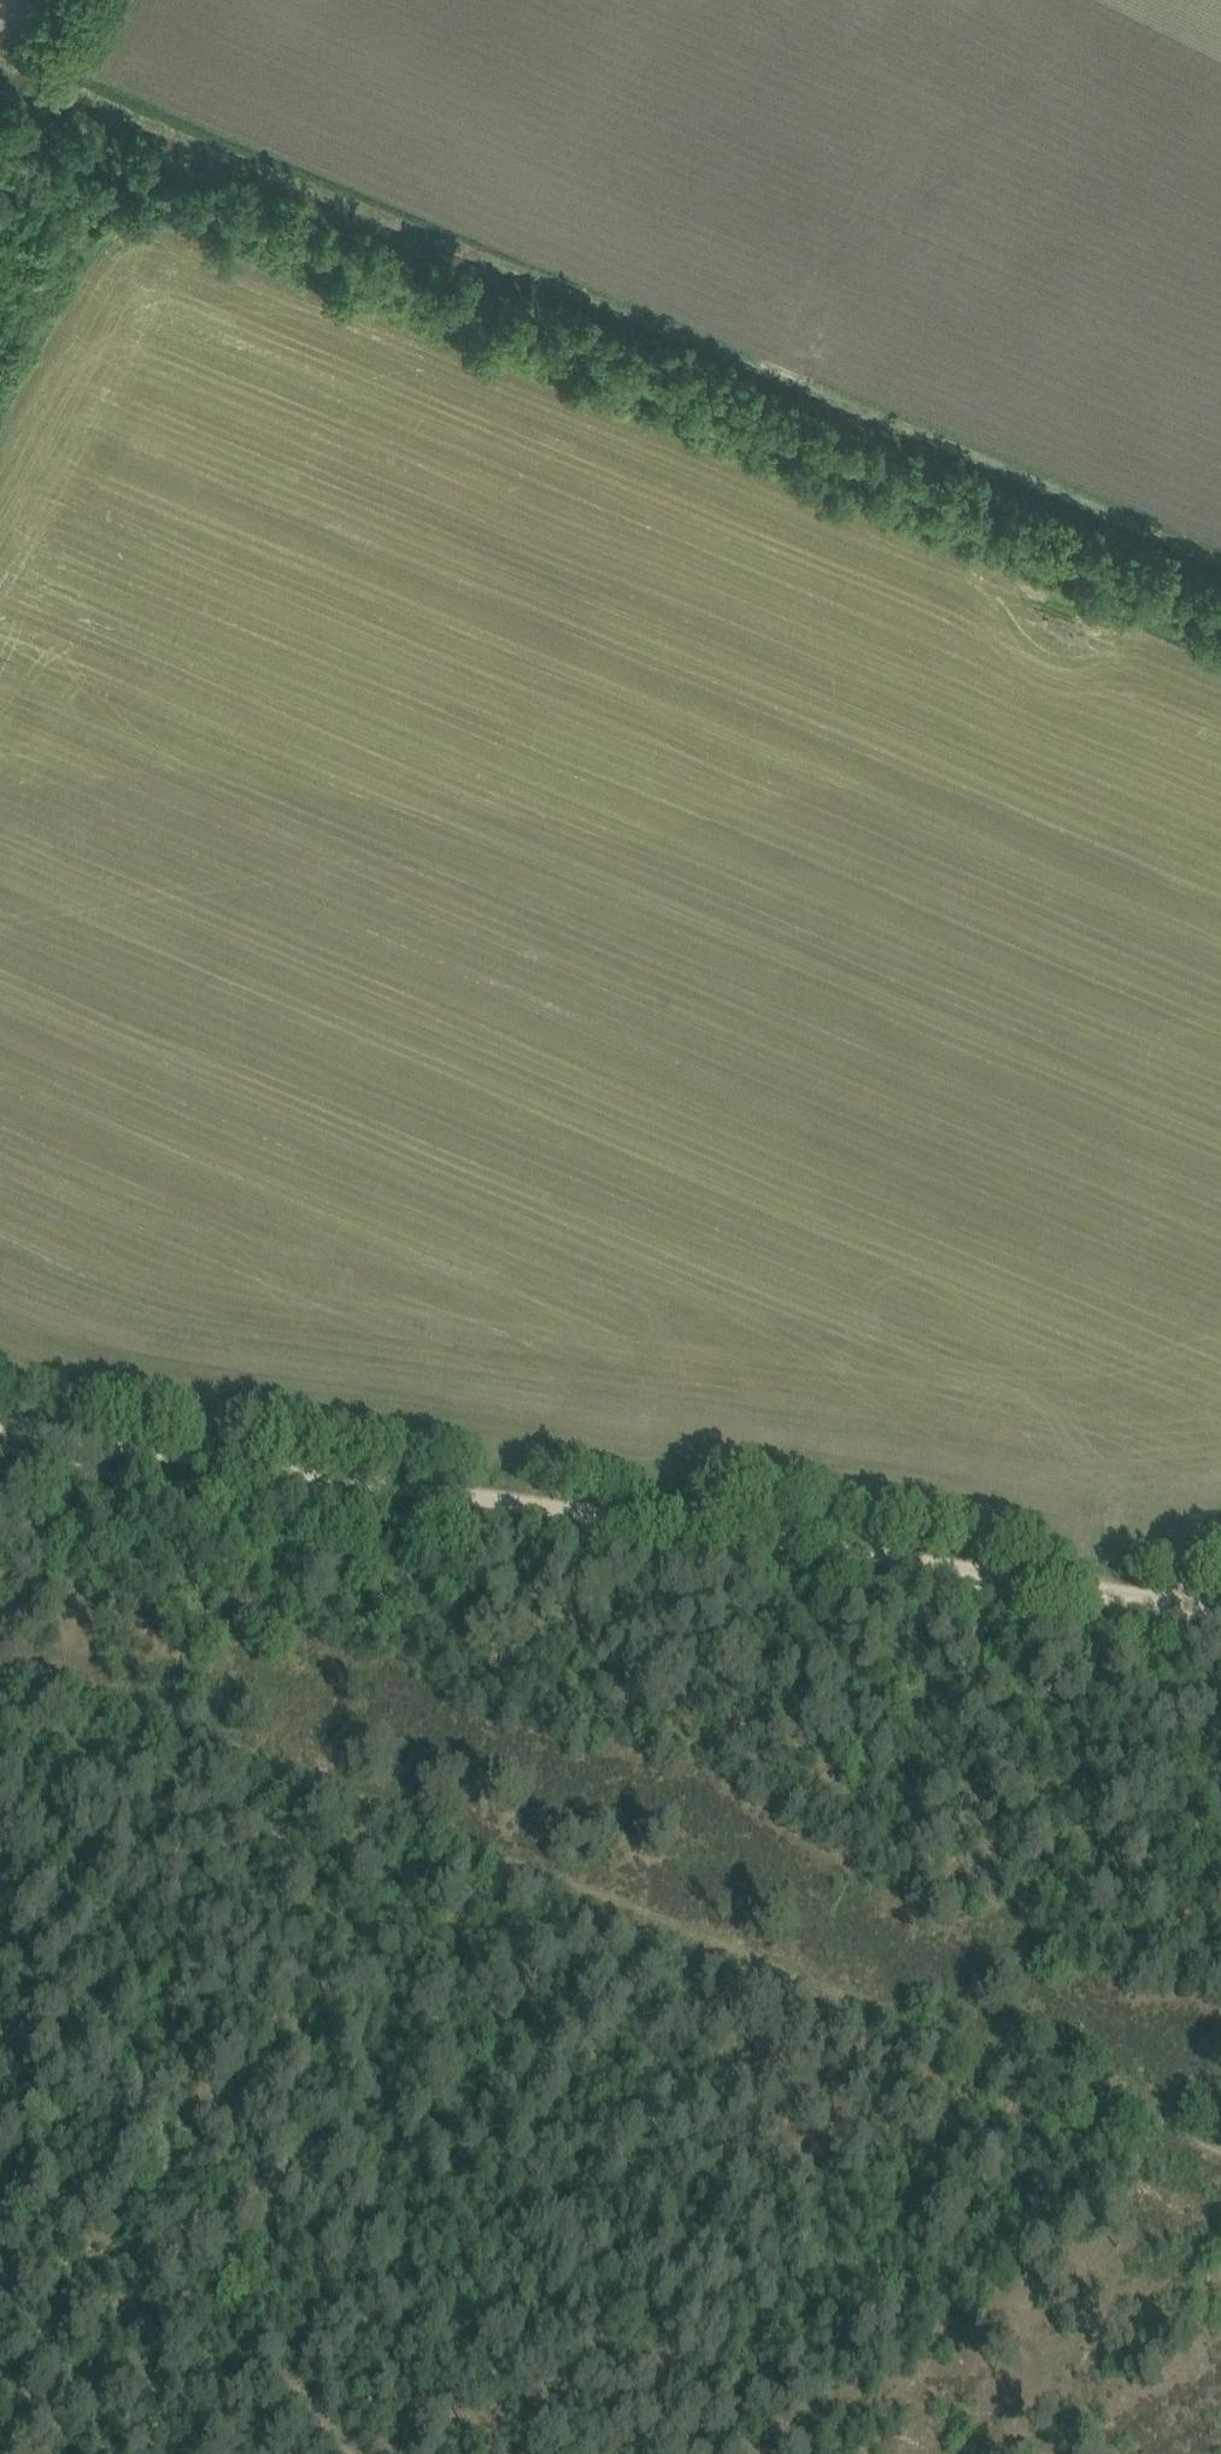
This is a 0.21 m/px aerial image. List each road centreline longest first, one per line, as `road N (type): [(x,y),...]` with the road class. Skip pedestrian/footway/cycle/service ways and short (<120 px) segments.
road 1 (track): [(1220,577),(0,64)]
road 2 (track): [(1220,1602),(0,1432)]

